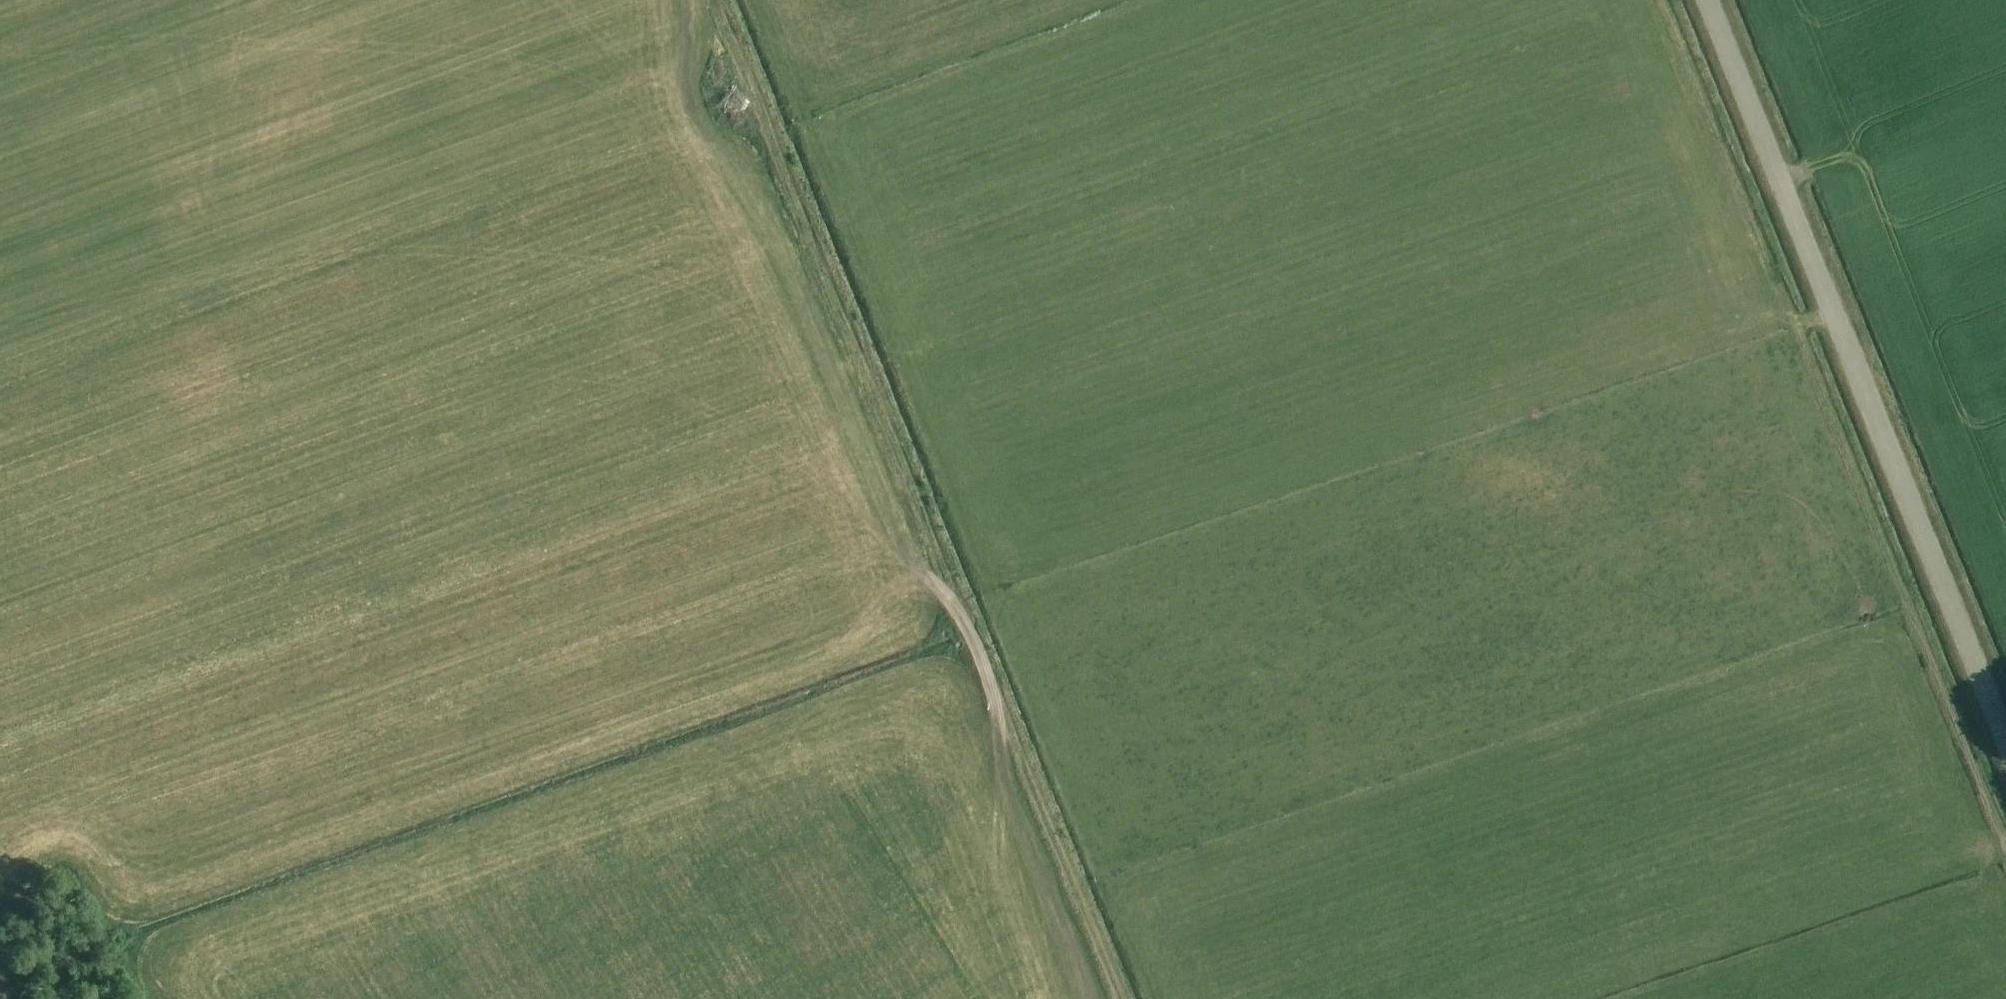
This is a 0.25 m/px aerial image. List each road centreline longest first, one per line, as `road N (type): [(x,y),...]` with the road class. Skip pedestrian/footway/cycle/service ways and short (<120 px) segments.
road 1 (track): [(1121,998),(722,0)]
road 2 (unclassified): [(2005,733),(1708,0)]

